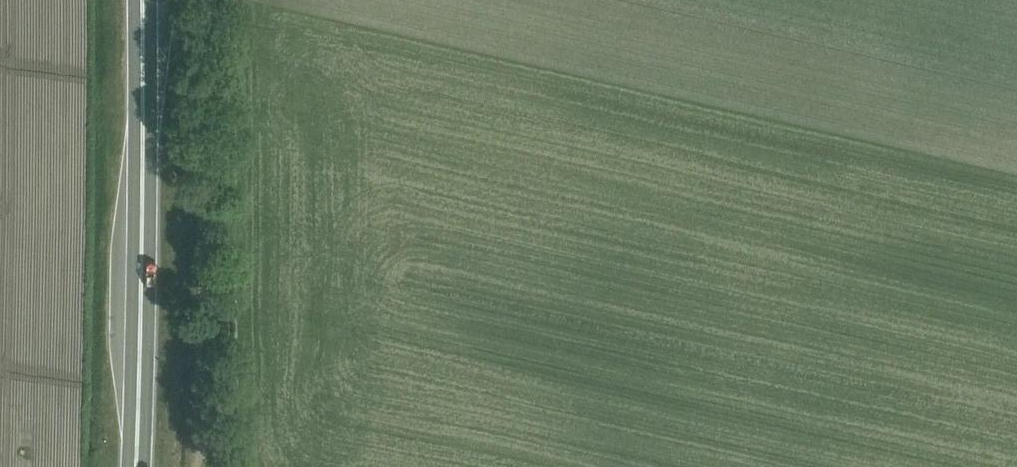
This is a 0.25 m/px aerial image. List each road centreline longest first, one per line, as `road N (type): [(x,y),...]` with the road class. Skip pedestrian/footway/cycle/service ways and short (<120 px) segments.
road 1 (trunk): [(136,466),(145,0)]
road 2 (unclassified): [(210,466),(208,0)]

